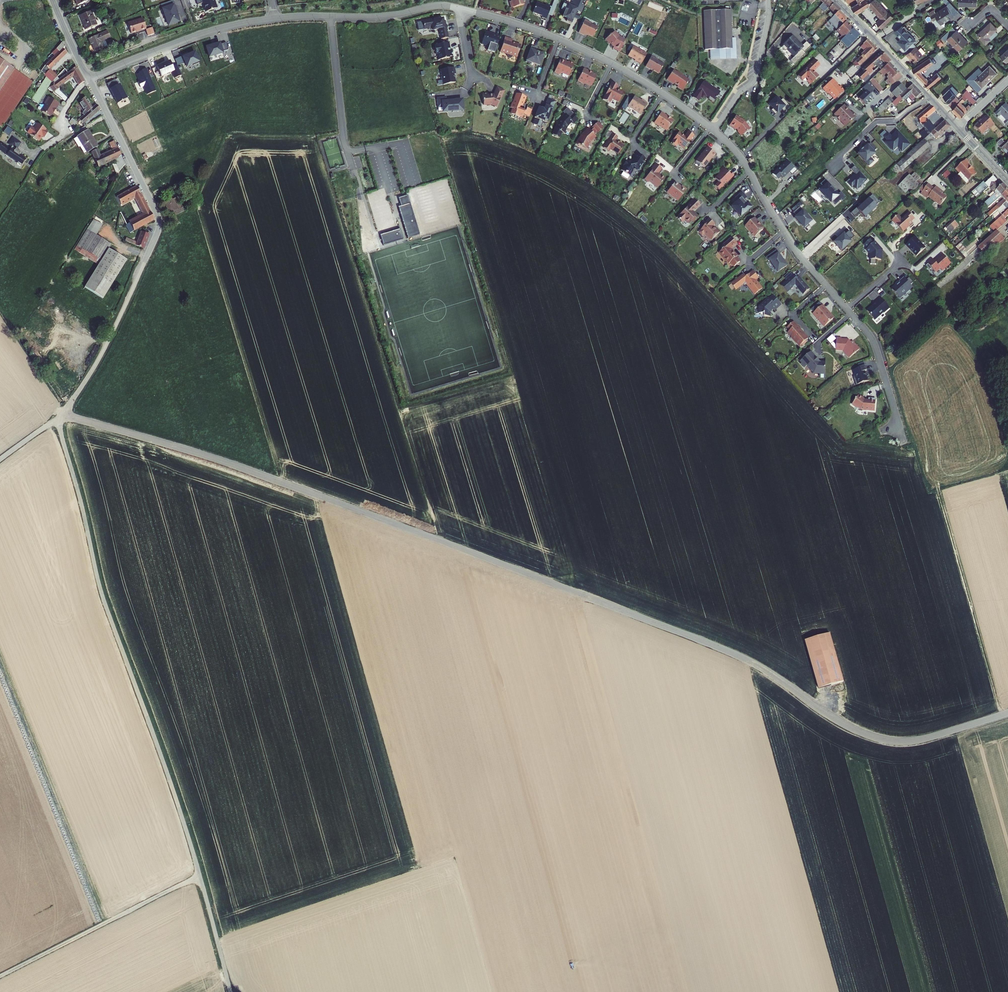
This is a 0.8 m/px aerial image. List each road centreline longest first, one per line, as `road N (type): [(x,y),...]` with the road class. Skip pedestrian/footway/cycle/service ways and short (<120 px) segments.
road 1 (track): [(1007,712),(914,739),(885,738),(749,661),(573,590),(223,461),(61,418)]
road 2 (track): [(230,991),(185,825),(103,597),(61,418)]
road 3 (track): [(83,68),(224,16),(418,0)]
road 4 (track): [(0,977),(200,876)]
road 5 (residential): [(89,80),(158,219),(144,262)]
road 6 (track): [(947,523),(1001,714)]
road 7 (residential): [(89,80),(202,33),(274,18)]
road 8 (residential): [(274,18),(462,9)]
road 9 (track): [(144,262),(61,418)]
road 10 (residential): [(768,0),(755,78),(715,131)]
road 11 (residential): [(847,308),(875,346),(894,407),(892,432)]
road 12 (tertiary): [(836,0),(929,97)]
road 13 (residential): [(929,97),(898,120),(876,121),(834,168)]

